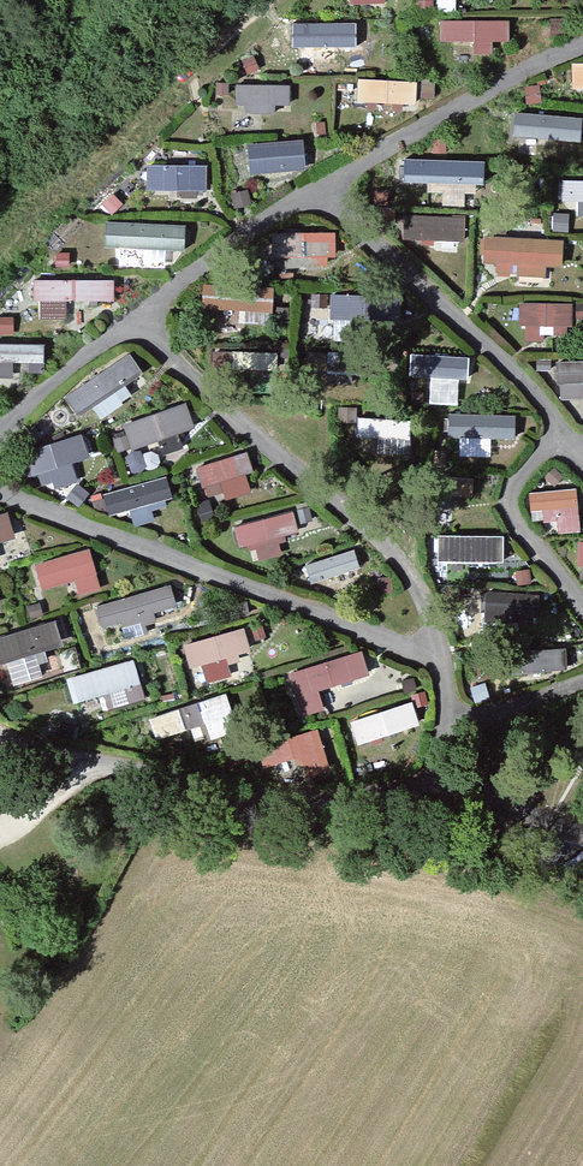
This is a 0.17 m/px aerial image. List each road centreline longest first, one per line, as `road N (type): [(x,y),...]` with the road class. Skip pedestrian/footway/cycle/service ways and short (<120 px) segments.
road 1 (unclassified): [(582,837),(442,780)]

